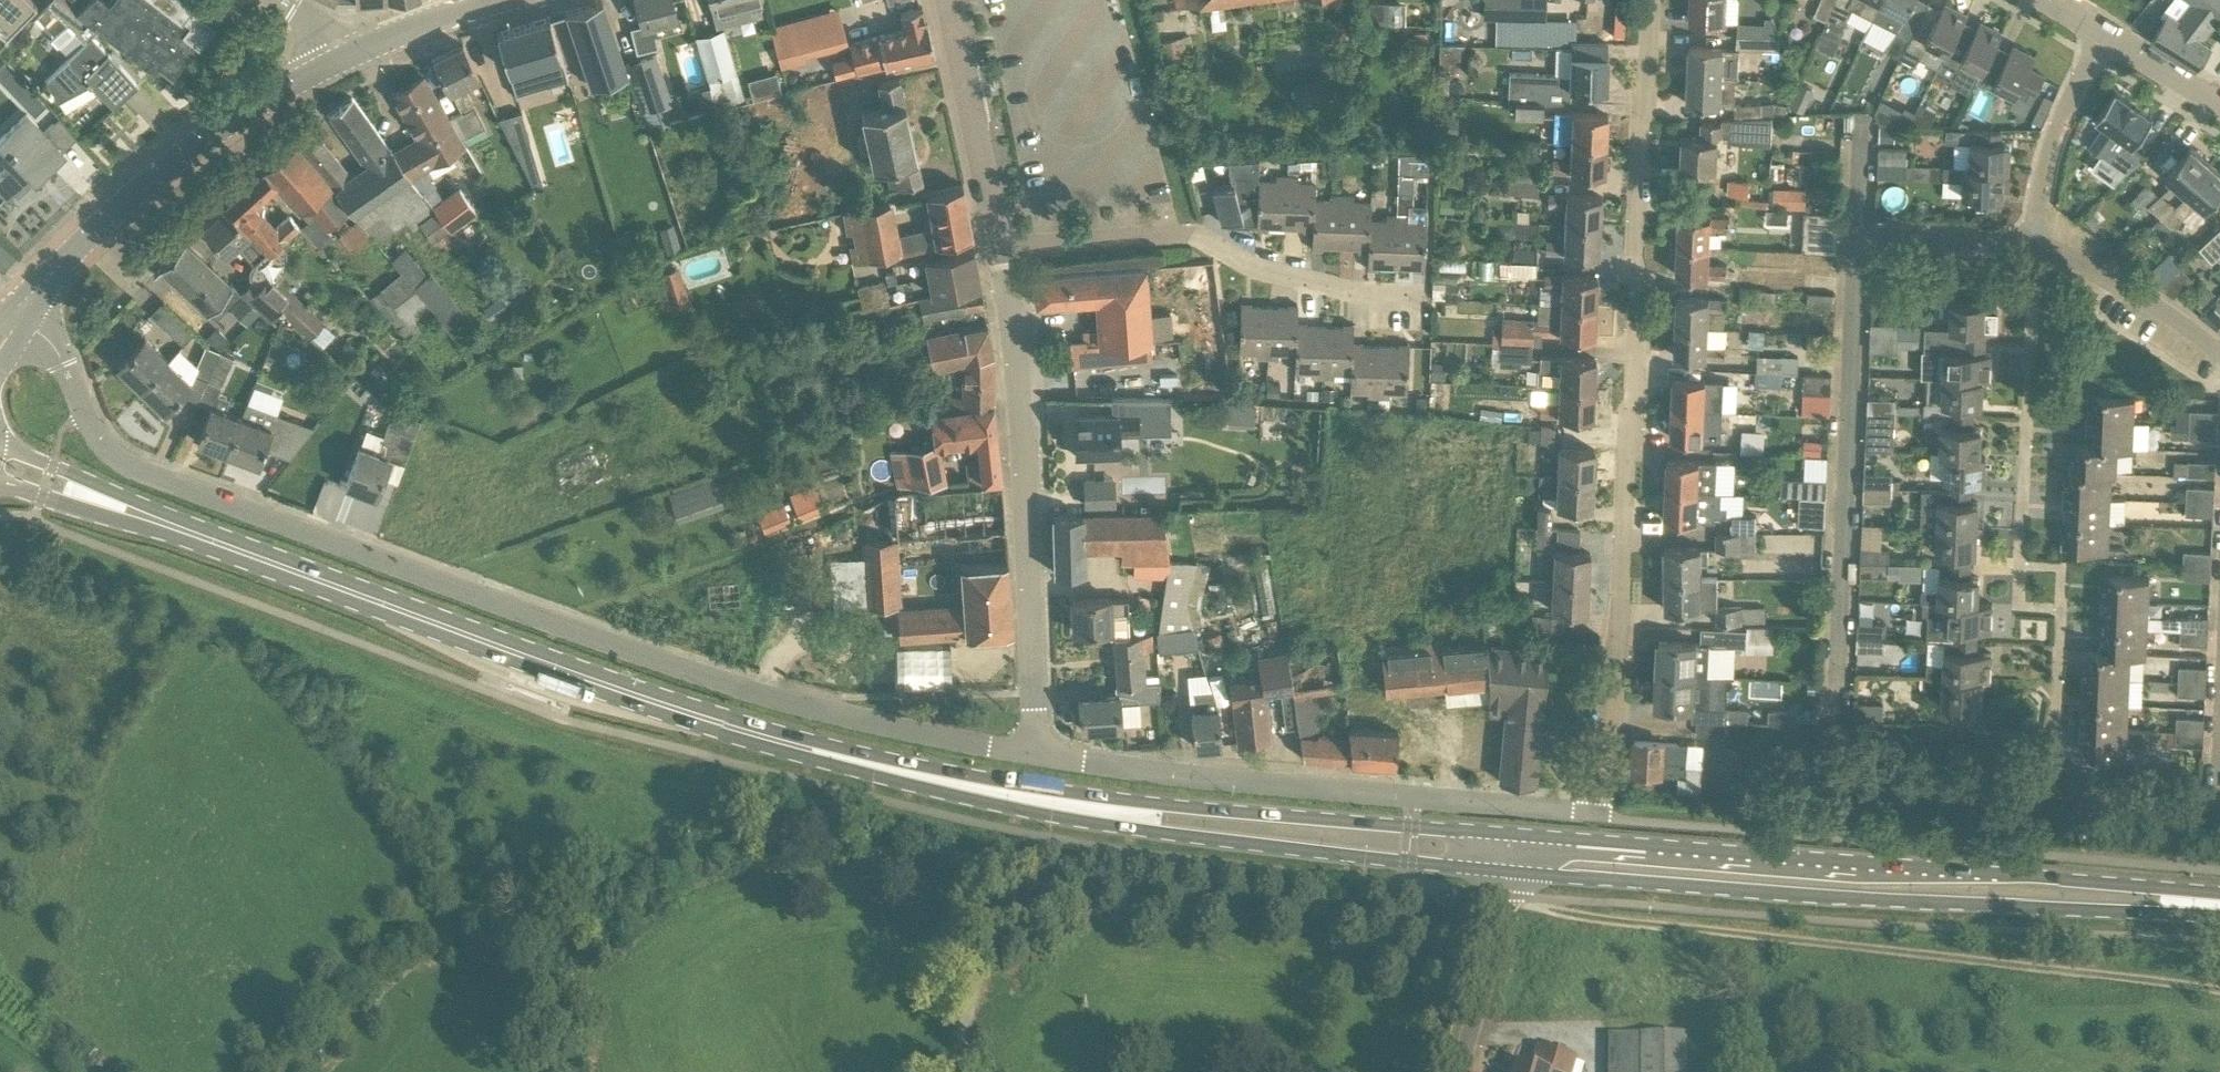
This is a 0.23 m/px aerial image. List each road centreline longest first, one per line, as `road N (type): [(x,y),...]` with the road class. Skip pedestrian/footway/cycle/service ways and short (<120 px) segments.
road 1 (primary): [(1516,854),(1226,827),(866,765),(654,704),(135,515)]
road 2 (residential): [(1036,753),(760,693),(132,469),(105,449),(60,359),(26,326)]
road 3 (residential): [(1600,817),(1623,579),(1650,0)]
road 4 (track): [(2219,994),(1867,944),(1549,914),(1508,895)]
road 5 (primary): [(2219,906),(1516,854)]
road 6 (unclassified): [(1600,817),(1209,779),(1036,753)]
road 7 (residential): [(1036,753),(1025,435),(1005,257)]
road 8 (residential): [(1856,233),(1832,719)]
road 9 (residential): [(1424,297),(1357,296),(1252,267),(1194,235),(1005,257)]
road 10 (tertiary): [(44,282),(170,167),(340,58)]
road 11 (residential): [(1005,257),(947,0)]
road 12 (unclassified): [(1460,1071),(1516,854)]
road 13 (residential): [(2100,36),(2049,153),(2033,244)]
road 14 (residential): [(2033,244),(2130,292),(2219,355)]
road 15 (residential): [(2033,244),(1856,233)]
road 16 (tertiary): [(340,58),(496,0)]
road 17 (primary): [(135,515),(67,474),(0,448)]
road 18 (primary): [(0,487),(135,515)]
road 19 (residential): [(2219,105),(2100,36)]

